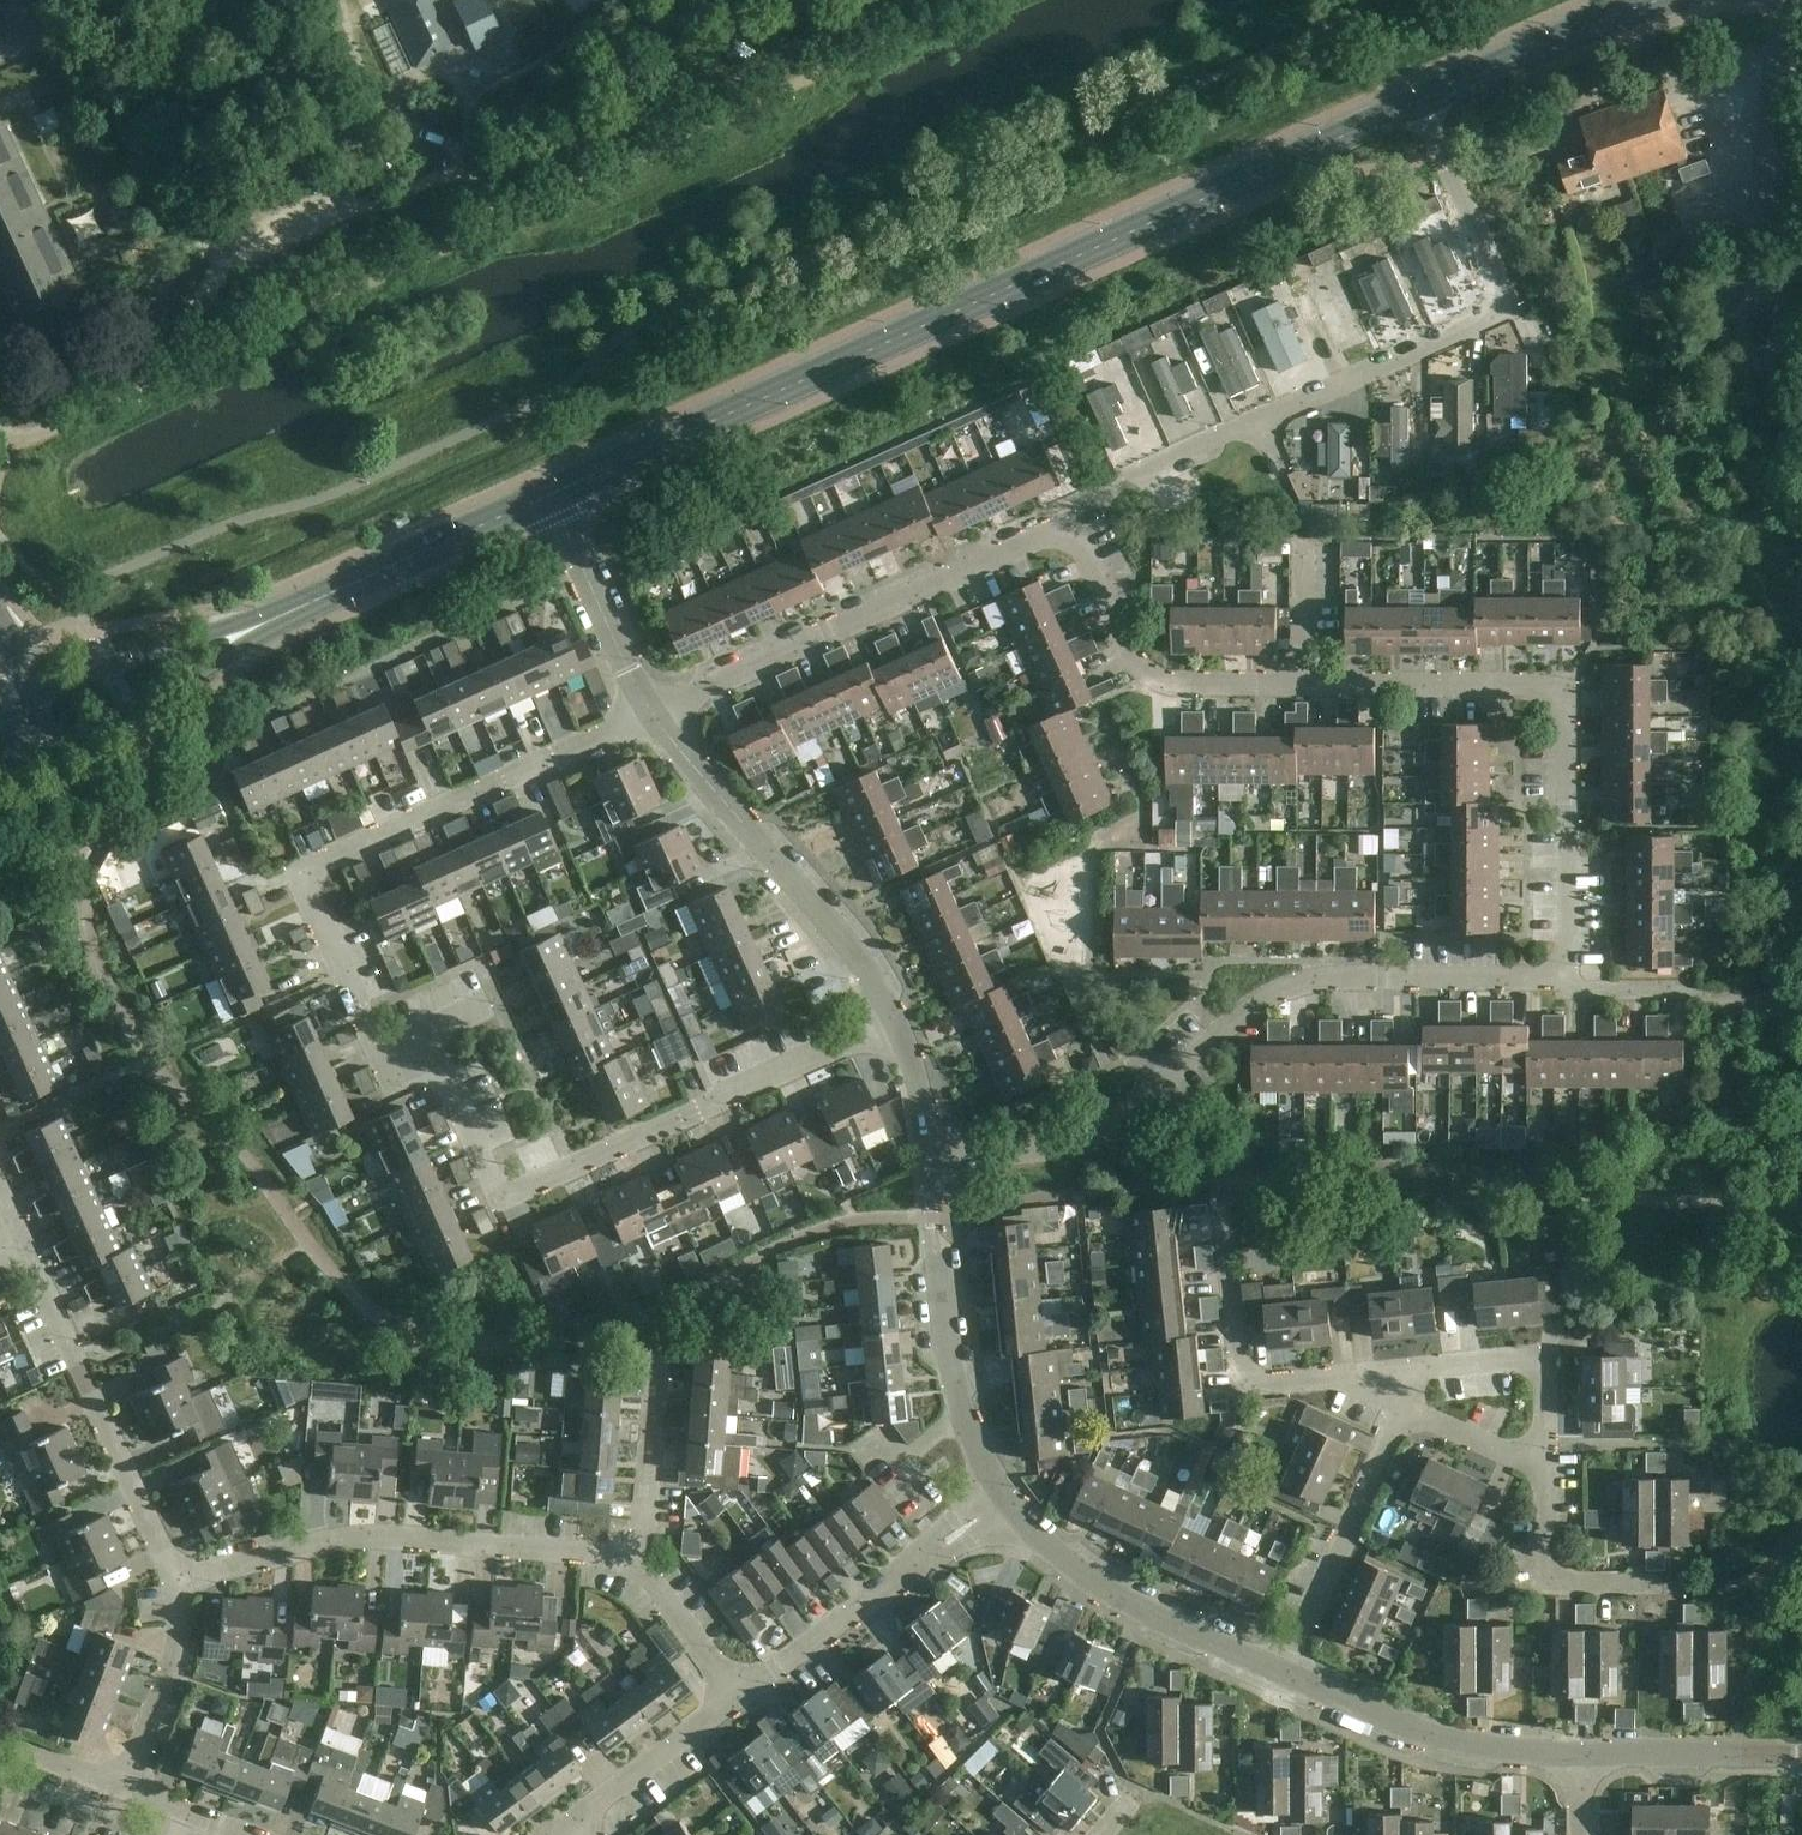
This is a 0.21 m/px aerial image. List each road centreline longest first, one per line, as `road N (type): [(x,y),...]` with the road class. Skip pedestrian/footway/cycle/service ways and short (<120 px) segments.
road 1 (secondary): [(550,494),(1418,100)]
road 2 (residential): [(653,713),(1069,525),(1138,664),(1155,677),(1305,682)]
road 3 (residential): [(1568,978),(1300,983),(1239,1016),(1082,1143),(927,1161)]
road 4 (residential): [(653,713),(301,872),(380,1054),(427,1034)]
road 5 (residential): [(0,437),(10,447),(508,216)]
road 6 (residential): [(1305,682),(1567,686),(1568,978)]
road 7 (residential): [(1258,422),(1510,306),(1418,100)]
road 8 (residential): [(627,1562),(595,1553),(357,1539),(172,1584)]
road 9 (residential): [(427,1034),(501,1198),(718,1101)]
road 10 (unclassified): [(653,713),(850,946),(893,1014)]
road 11 (residential): [(172,1584),(24,1244)]
road 12 (unclassified): [(927,1161),(953,1381),(980,1453),(1010,1501)]
road 13 (residential): [(1374,1373),(1242,1387),(1219,1181)]
road 14 (unclassified): [(741,1696),(1010,1501)]
road 15 (unclassified): [(1010,1501),(1101,1587),(1282,1675)]
road 16 (unclassified): [(1282,1675),(1428,1734),(1581,1754)]
road 17 (residential): [(1282,1675),(1407,1404)]
road 18 (secondary): [(42,751),(126,713),(294,610)]
road 19 (secondary): [(294,610),(550,494)]
road 20 (residential): [(1545,1457),(1545,1353),(1374,1373)]
road 21 (secondary): [(294,610),(36,700)]
road 22 (secondary): [(1418,100),(1655,0)]
road 23 (unclassified): [(550,494),(653,713)]
road 24 (residential): [(627,1562),(648,1509),(661,1339)]
road 25 (residential): [(121,1792),(171,1680),(182,1622),(172,1584)]
road 26 (unclassified): [(1581,1754),(1801,1752)]
road 27 (residential): [(1648,1583),(1562,1582),(1547,1567),(1545,1457)]
road 28 (unclassified): [(574,1821),(741,1696)]
road 29 (residential): [(718,1101),(893,1014)]
road 30 (residential): [(741,1696),(652,1579),(627,1562)]
road 31 (unclassified): [(893,1014),(918,1086),(927,1161)]
road 32 (residential): [(1545,1457),(1498,1450),(1407,1404)]
road 33 (residential): [(1568,978),(1578,989),(1702,996)]
road 34 (residential): [(1131,476),(1258,422)]
road 35 (unclassified): [(0,1744),(121,1792)]
road 36 (unclassified): [(121,1792),(244,1834)]
road 37 (residential): [(1305,682),(1304,555)]

